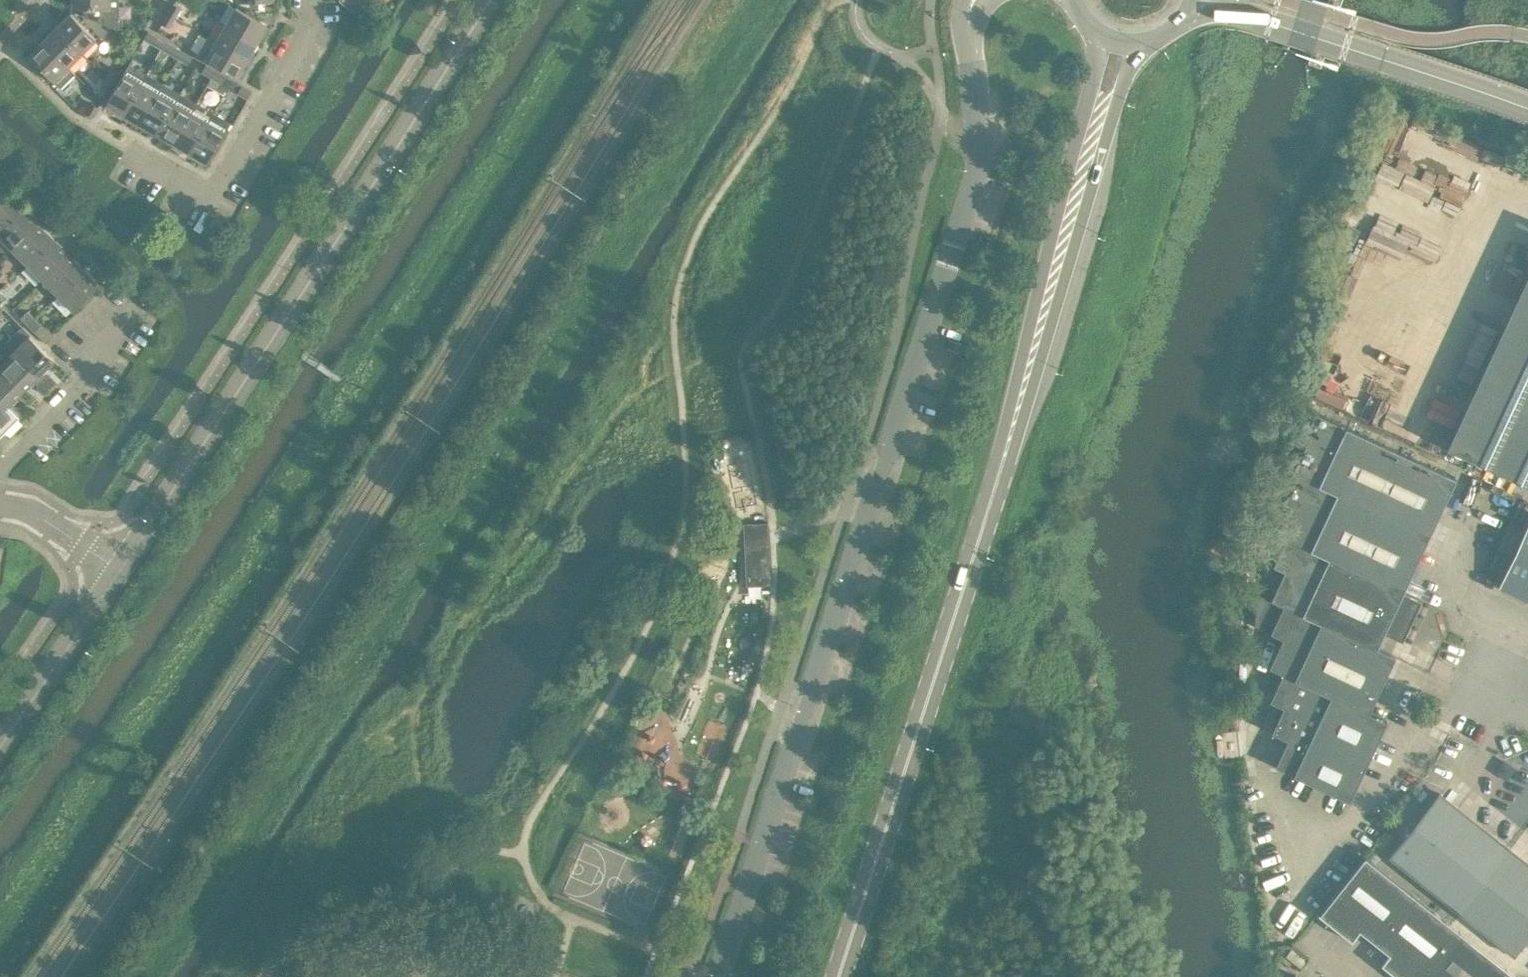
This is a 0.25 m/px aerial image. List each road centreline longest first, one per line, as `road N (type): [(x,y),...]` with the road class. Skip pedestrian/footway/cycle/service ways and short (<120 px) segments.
road 1 (residential): [(714,976),(953,242)]
road 2 (tertiary): [(120,570),(484,0)]
road 3 (primary): [(838,976),(996,484)]
road 4 (primary): [(996,484),(1138,43)]
road 5 (primary): [(1099,34),(996,484)]
road 6 (residential): [(127,149),(210,194),(311,19),(312,0)]
road 7 (tertiary): [(1527,107),(1260,17)]
road 8 (tertiary): [(0,744),(120,570)]
road 9 (residential): [(0,467),(81,386),(136,308)]
road 10 (unclassified): [(953,242),(978,164),(973,70)]

